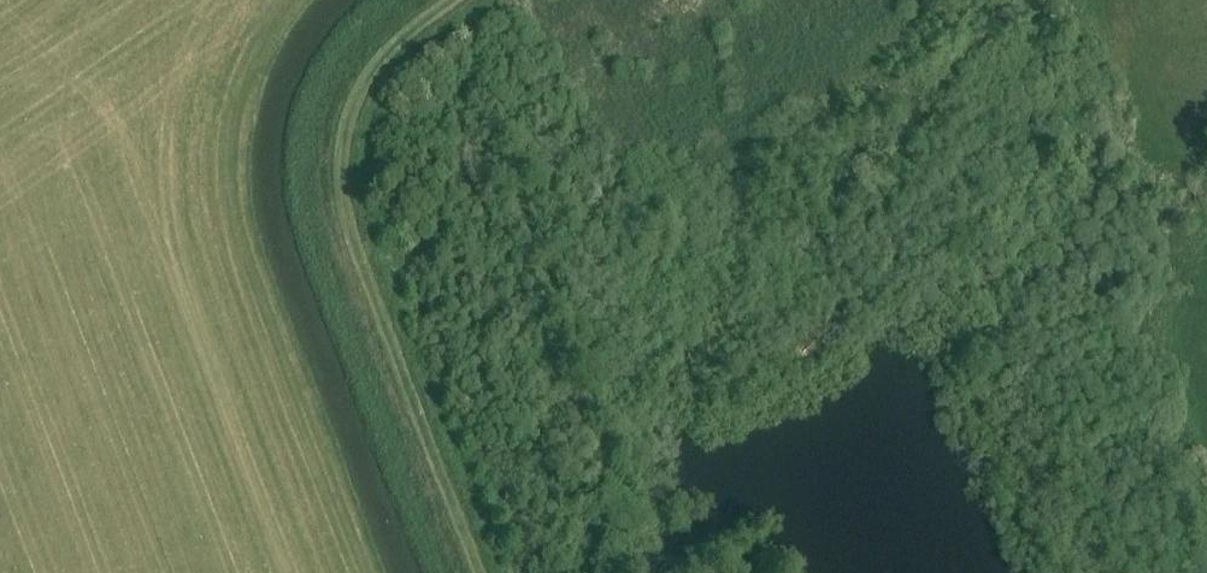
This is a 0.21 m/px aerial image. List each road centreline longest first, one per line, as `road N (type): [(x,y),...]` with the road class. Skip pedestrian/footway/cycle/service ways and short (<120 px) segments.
road 1 (track): [(459,0),(389,51),(351,112),(343,176),(356,241),(490,572)]

